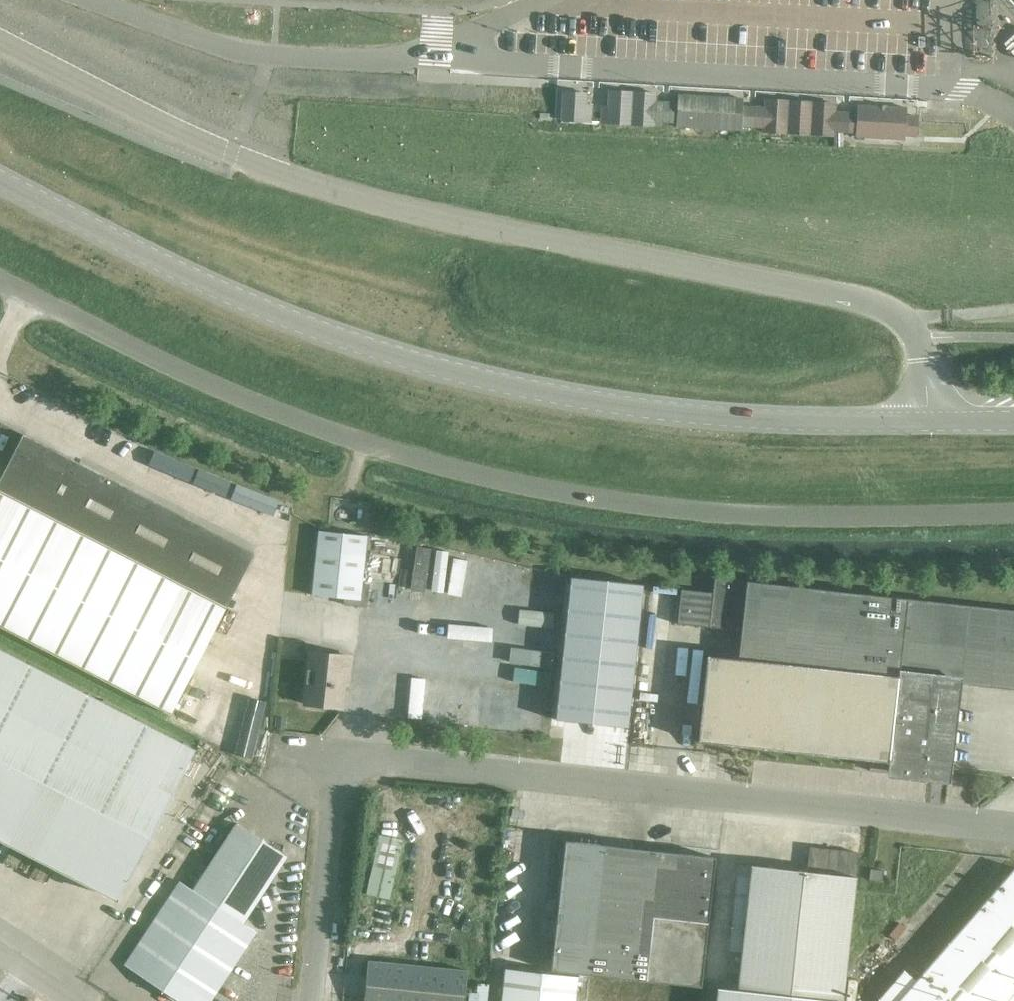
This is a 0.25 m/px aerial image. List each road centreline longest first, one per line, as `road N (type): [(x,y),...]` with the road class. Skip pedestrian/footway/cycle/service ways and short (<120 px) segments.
road 1 (unclassified): [(927,425),(925,350),(914,328),(888,311),(324,191),(195,141),(0,42)]
road 2 (unclassified): [(1013,518),(638,515),(430,470),(200,383),(0,284)]
road 3 (secondary): [(927,425),(733,424),(498,386),(272,315),(0,182)]
road 4 (unclassified): [(1013,824),(338,754)]
road 5 (unclassified): [(948,89),(481,62),(435,51)]
road 6 (unclassified): [(435,51),(328,60),(243,52),(88,0)]
road 7 (unclassified): [(338,754),(310,1000)]

